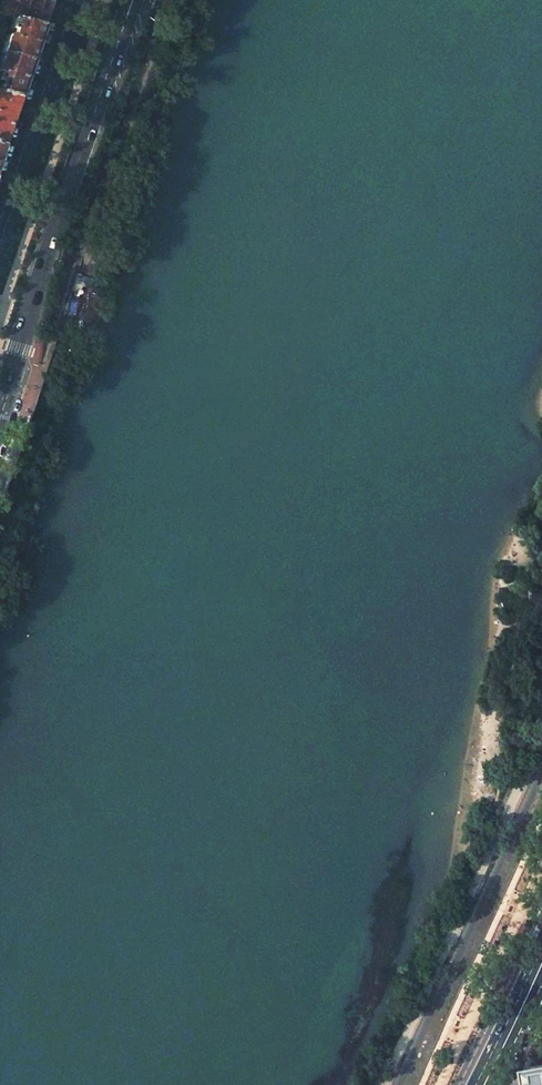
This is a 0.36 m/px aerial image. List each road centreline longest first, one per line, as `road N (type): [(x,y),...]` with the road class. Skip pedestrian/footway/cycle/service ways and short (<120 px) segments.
road 1 (primary): [(10,378),(105,78)]
road 2 (primary): [(81,0),(0,229)]
road 3 (primary): [(541,940),(476,1084)]

